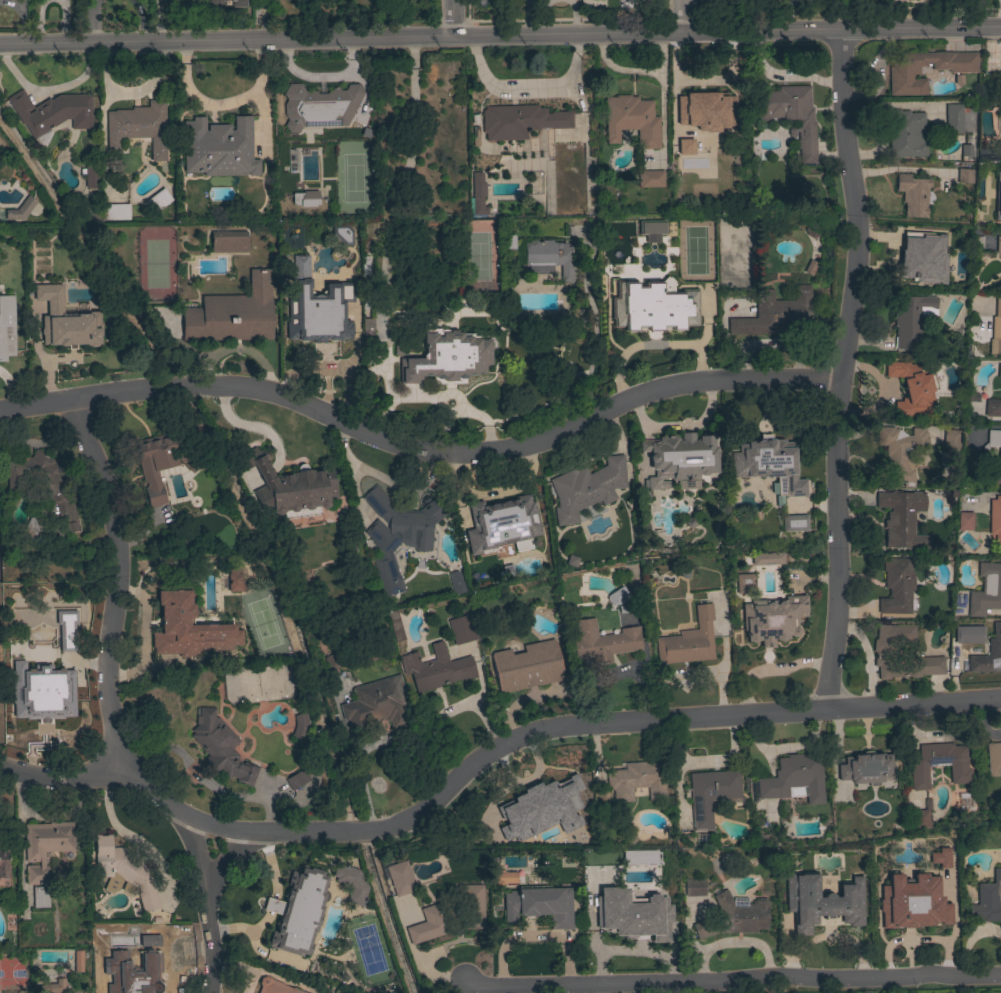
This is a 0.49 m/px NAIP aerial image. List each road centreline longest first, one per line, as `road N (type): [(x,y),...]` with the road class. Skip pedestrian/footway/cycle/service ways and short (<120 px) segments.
road 1 (tertiary): [(1000,26),(0,44)]
road 2 (residential): [(841,378),(683,380),(513,448),(397,450),(303,400),(231,386),(0,410)]
road 3 (residential): [(824,709),(837,622),(841,378),(856,270),(839,29)]
road 4 (residential): [(359,831),(410,818),(484,756),(559,727),(1000,699)]
road 5 (residential): [(1000,977),(489,986),(466,979)]
road 6 (residential): [(151,796),(112,727),(106,690),(114,518),(76,399)]
road 7 (residential): [(0,761),(114,783),(236,829),(359,831)]
road 8 (residential): [(151,796),(194,849),(203,992)]
road 9 (residential): [(268,831),(220,867),(205,914),(205,948)]

